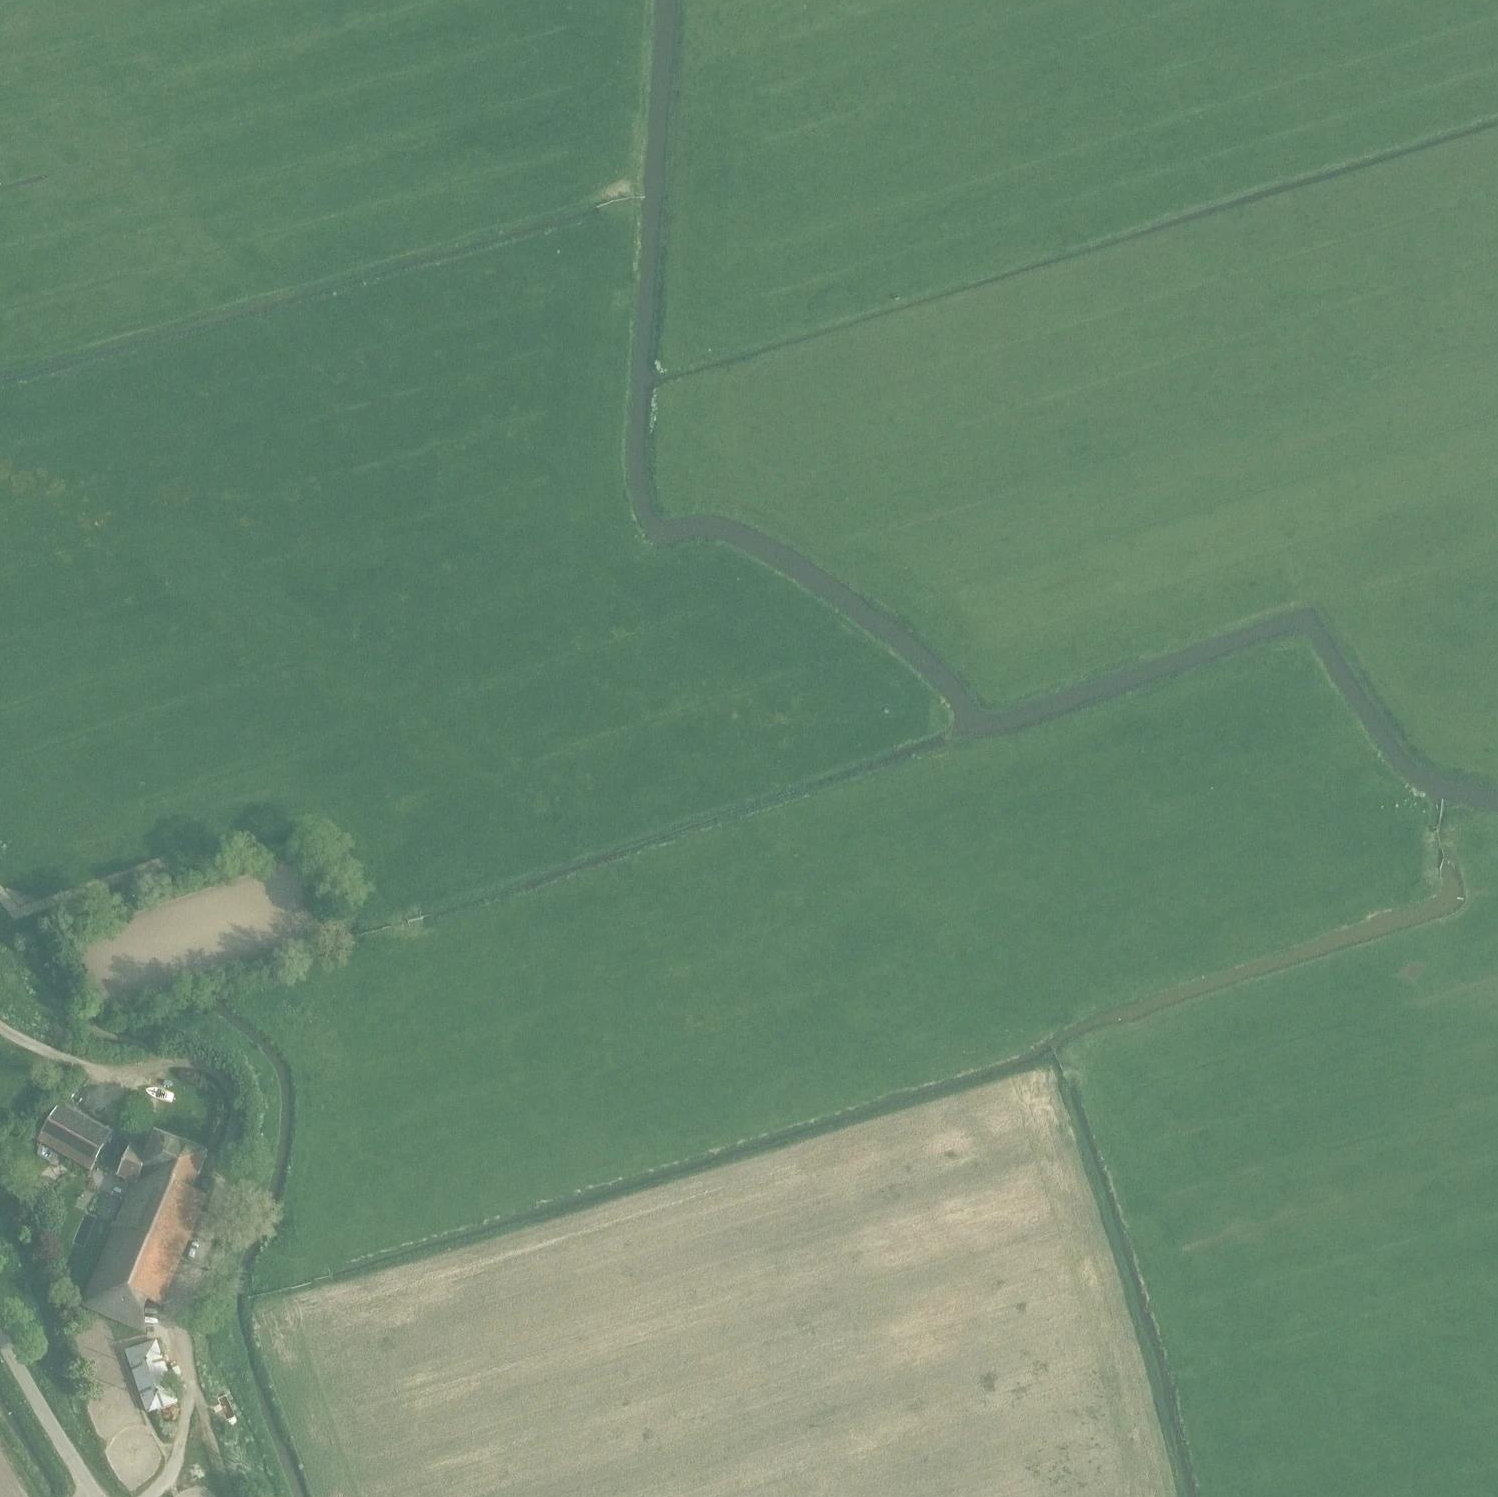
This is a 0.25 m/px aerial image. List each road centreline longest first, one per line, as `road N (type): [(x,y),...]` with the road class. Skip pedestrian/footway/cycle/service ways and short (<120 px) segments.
road 1 (unclassified): [(101,1496),(0,1330)]
road 2 (track): [(166,860),(20,914),(0,890)]

